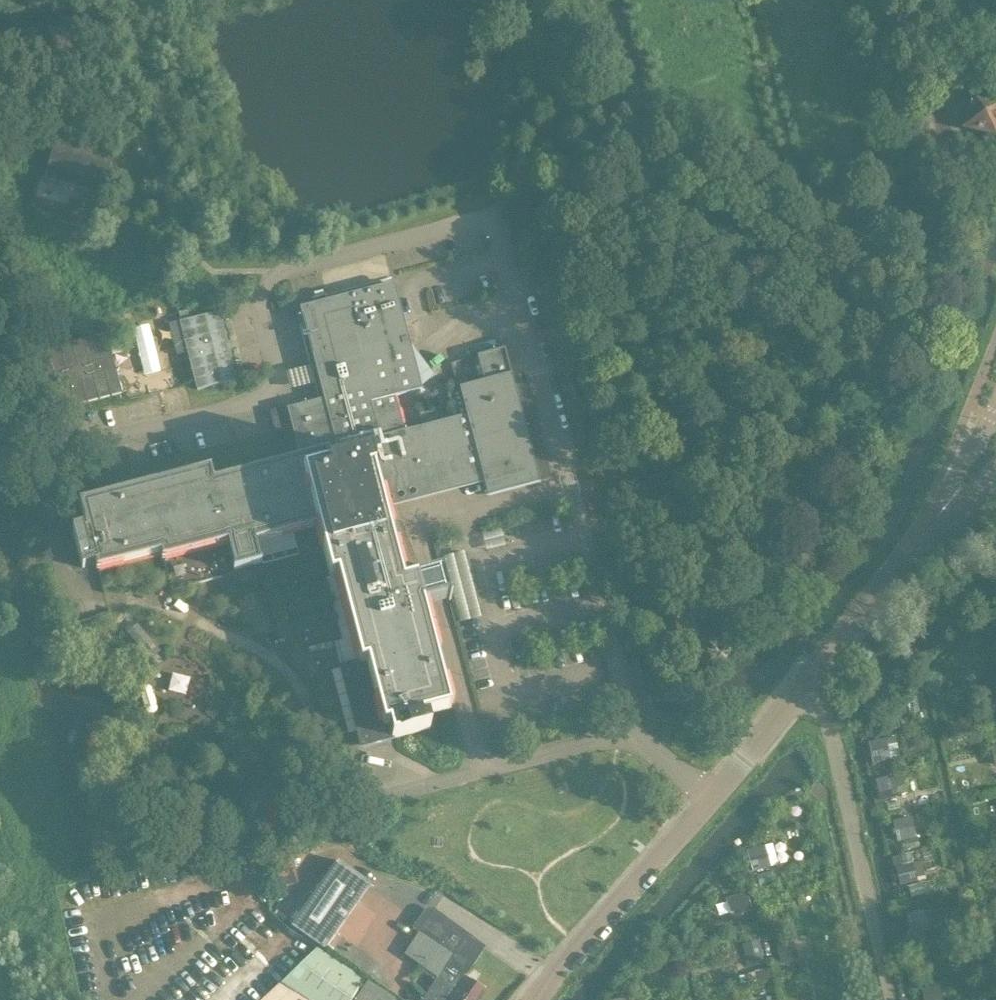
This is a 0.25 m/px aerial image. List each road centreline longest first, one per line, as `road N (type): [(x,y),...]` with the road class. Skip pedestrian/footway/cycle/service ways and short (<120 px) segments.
road 1 (residential): [(536,999),(798,691)]
road 2 (unclassified): [(890,999),(826,718),(798,691)]
road 3 (unclassified): [(798,691),(952,500)]

